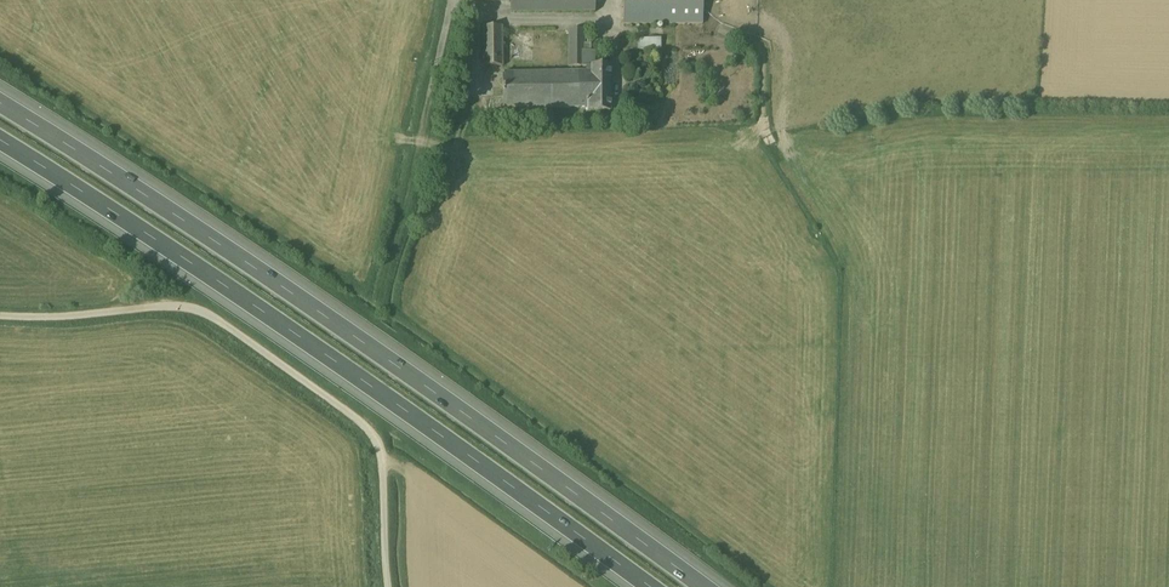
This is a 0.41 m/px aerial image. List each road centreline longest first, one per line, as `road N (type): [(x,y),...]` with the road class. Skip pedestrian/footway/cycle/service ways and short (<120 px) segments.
road 1 (motorway): [(717,586),(337,316),(0,93)]
road 2 (motorway): [(0,133),(172,240),(664,586)]
road 3 (unclassified): [(0,316),(50,320),(193,306),(362,419),(384,447),(387,586)]

